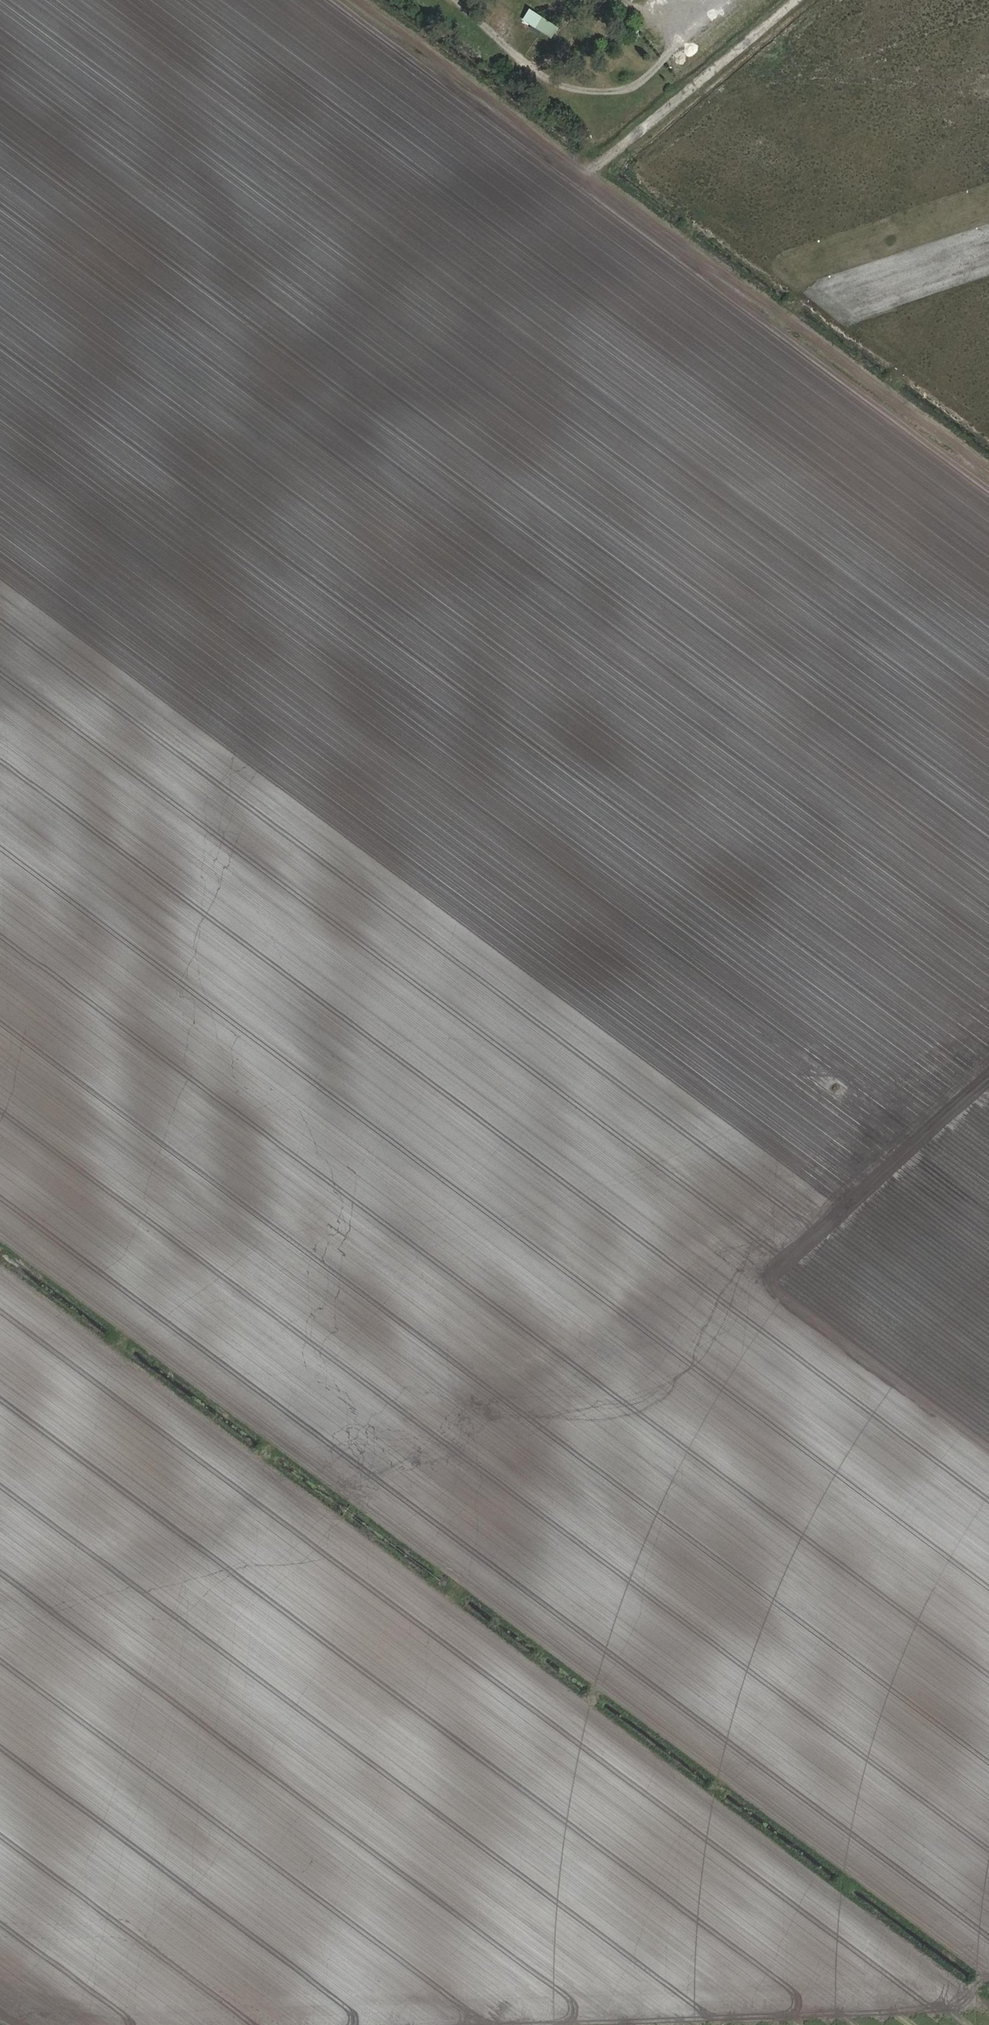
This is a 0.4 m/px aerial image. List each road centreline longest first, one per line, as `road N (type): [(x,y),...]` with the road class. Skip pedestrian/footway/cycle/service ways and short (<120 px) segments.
road 1 (track): [(587,175),(988,473)]
road 2 (track): [(587,175),(795,0)]

